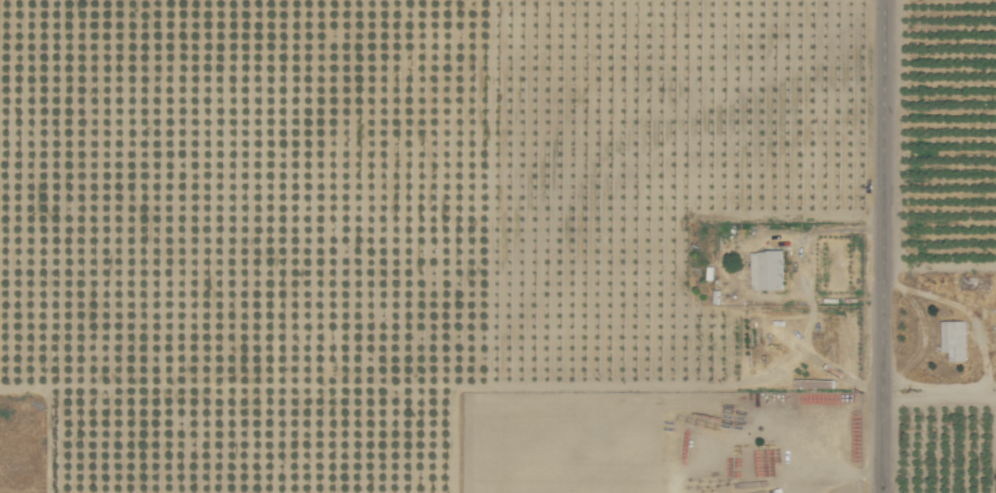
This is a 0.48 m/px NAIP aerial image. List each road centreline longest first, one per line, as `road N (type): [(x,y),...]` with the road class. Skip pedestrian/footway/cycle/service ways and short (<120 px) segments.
road 1 (residential): [(893,492),(897,0)]

